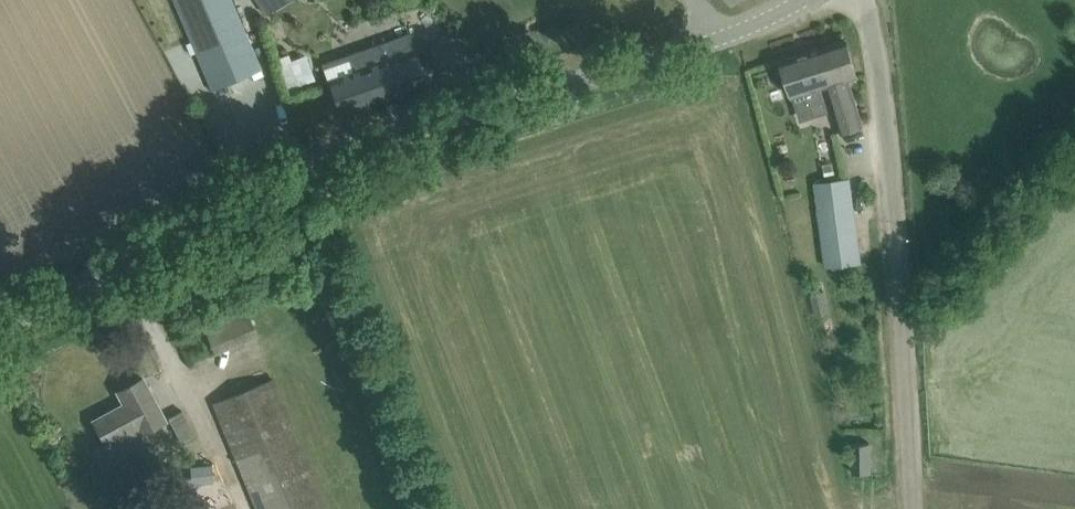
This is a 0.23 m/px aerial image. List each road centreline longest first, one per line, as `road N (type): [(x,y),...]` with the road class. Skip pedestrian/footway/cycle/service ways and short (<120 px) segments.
road 1 (unclassified): [(0,318),(170,223),(329,153),(784,17),(814,0)]
road 2 (unclassified): [(912,508),(878,43),(863,0)]

